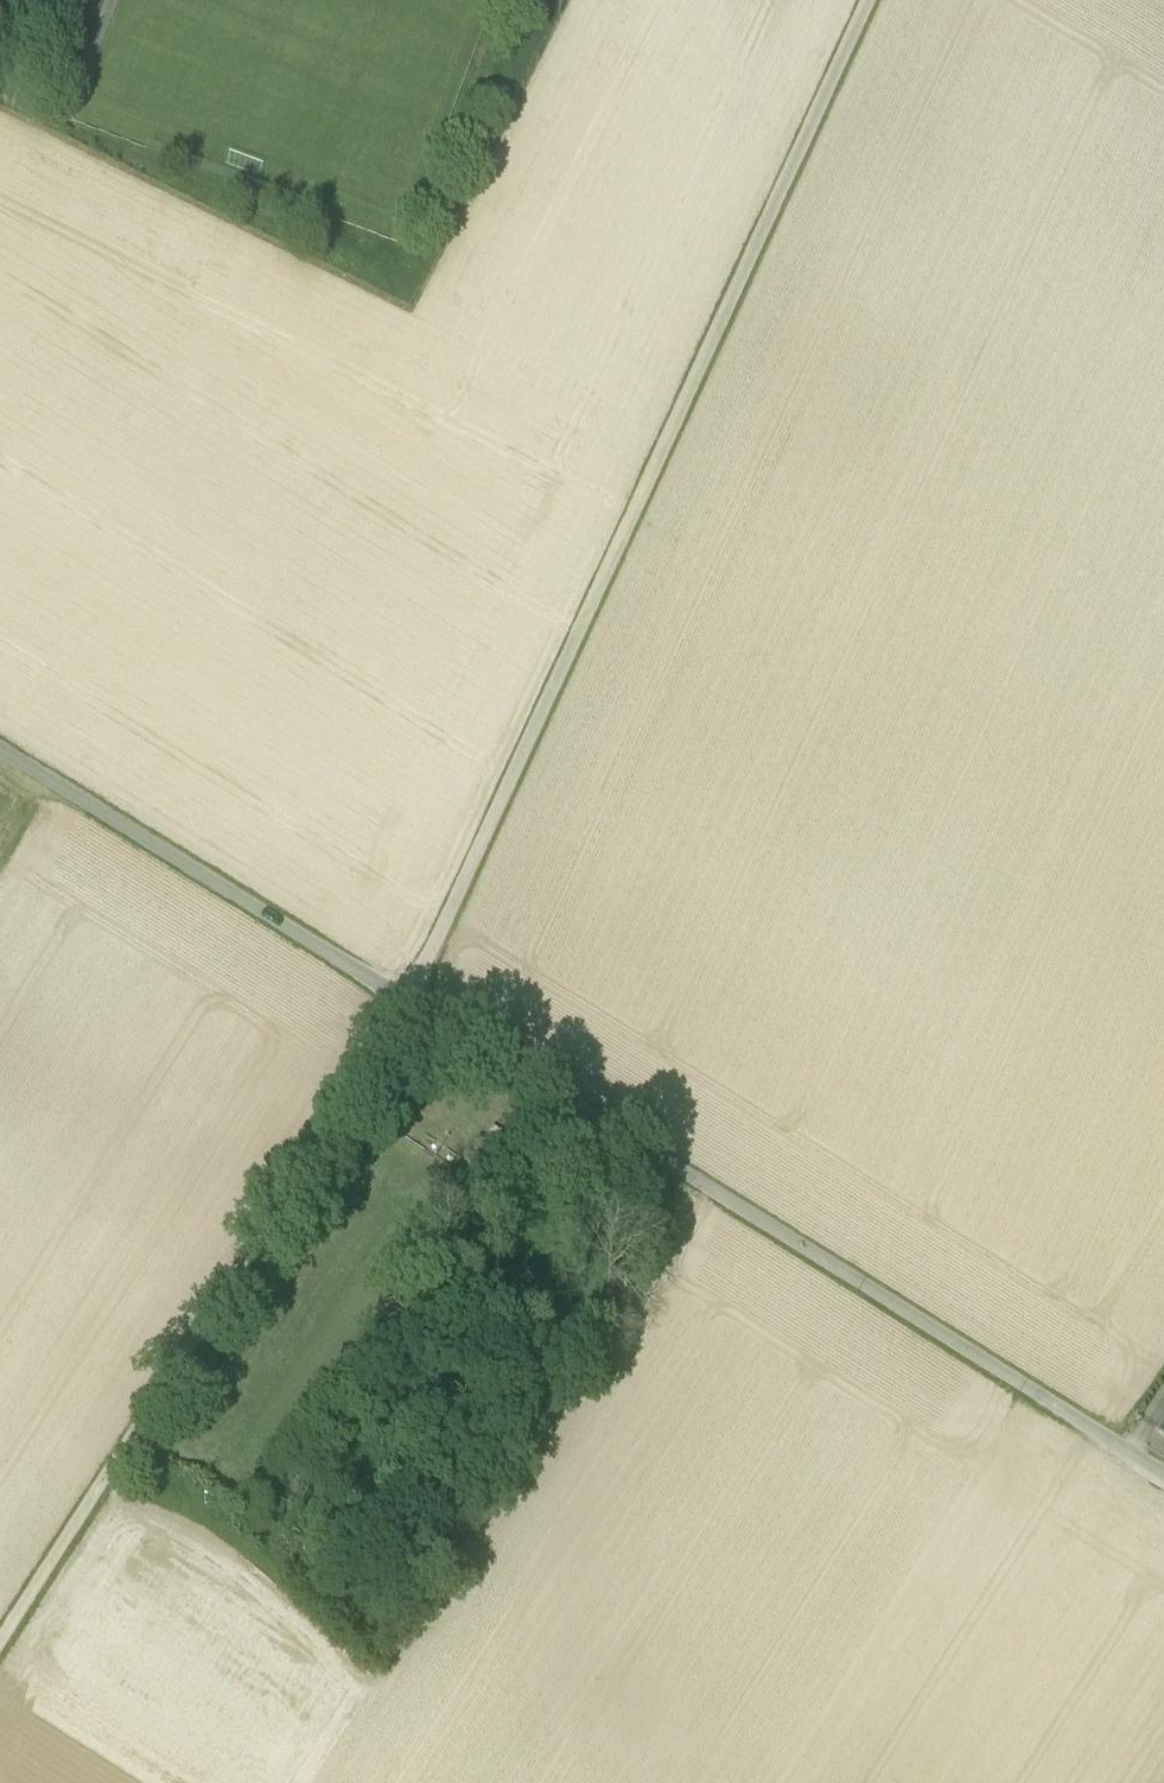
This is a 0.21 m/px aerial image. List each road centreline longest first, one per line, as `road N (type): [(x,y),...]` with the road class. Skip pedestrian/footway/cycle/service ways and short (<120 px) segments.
road 1 (track): [(870,0),(407,1003)]
road 2 (track): [(1163,1475),(407,1003)]
road 3 (track): [(407,1003),(0,1662)]
road 4 (track): [(407,1003),(0,751)]

